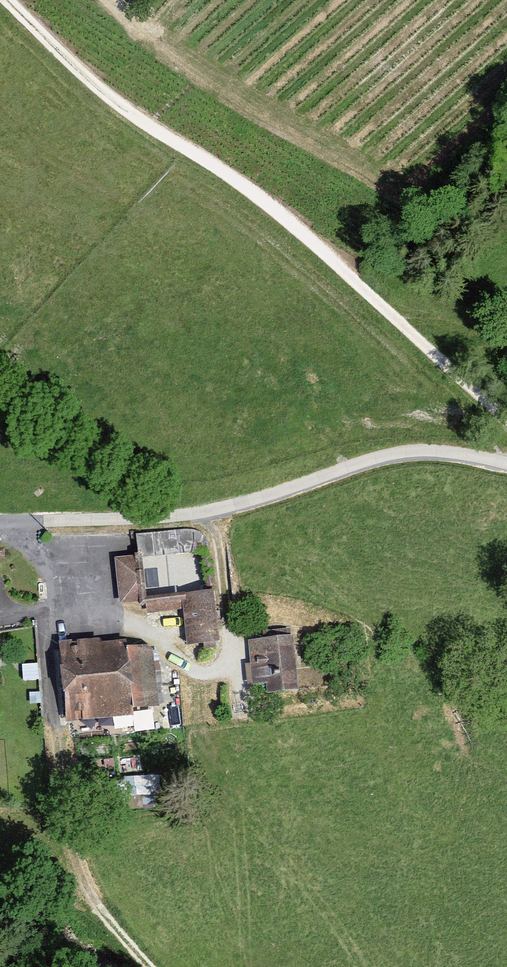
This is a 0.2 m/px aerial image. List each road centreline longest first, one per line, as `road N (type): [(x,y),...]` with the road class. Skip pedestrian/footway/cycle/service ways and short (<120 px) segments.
road 1 (track): [(6,0),(100,91),(272,209),(506,417)]
road 2 (track): [(148,966),(106,918),(75,862),(47,675),(44,520)]
road 3 (track): [(218,509),(392,453),(453,452),(506,464)]
road 4 (unclassified): [(0,520),(218,509)]

